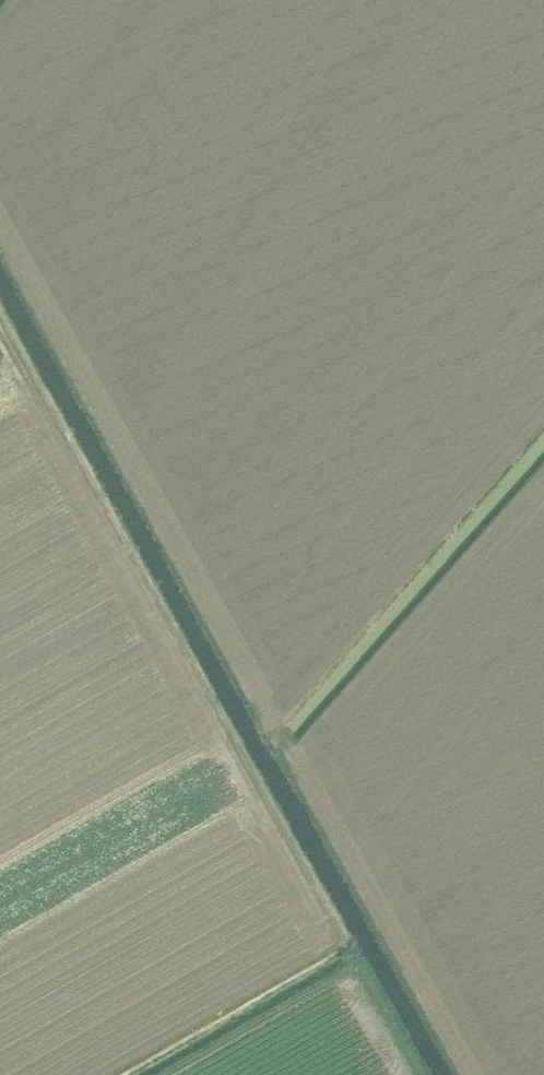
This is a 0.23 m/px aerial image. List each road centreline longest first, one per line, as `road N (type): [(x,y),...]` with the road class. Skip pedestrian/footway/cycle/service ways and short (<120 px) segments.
road 1 (track): [(0,220),(471,1074)]

